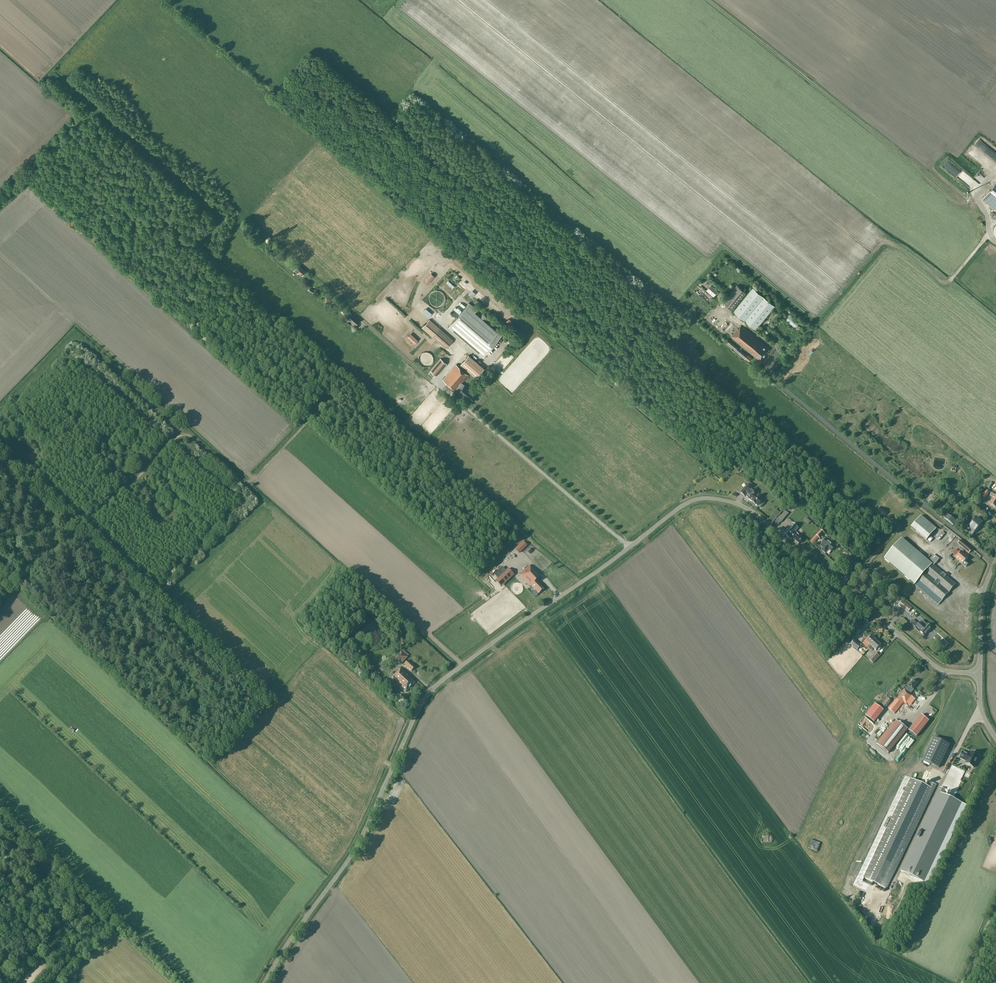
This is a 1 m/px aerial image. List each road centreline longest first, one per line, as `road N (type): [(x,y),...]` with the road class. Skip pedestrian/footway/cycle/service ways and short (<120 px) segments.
road 1 (unclassified): [(979,673),(934,665),(748,509),(714,499),(689,502),(432,690),(353,852),(264,982)]
road 2 (track): [(468,485),(201,248),(217,216),(54,73)]
road 3 (track): [(186,435),(245,482),(307,422),(320,419),(382,442),(436,483),(468,485)]
road 4 (track): [(186,435),(78,340),(0,409)]
road 5 (track): [(0,592),(67,524),(98,514),(186,435)]
road 6 (track): [(0,860),(18,850),(31,855),(82,905),(78,940),(53,982)]
road 7 (track): [(436,381),(309,275)]
road 8 (track): [(468,485),(579,583)]

